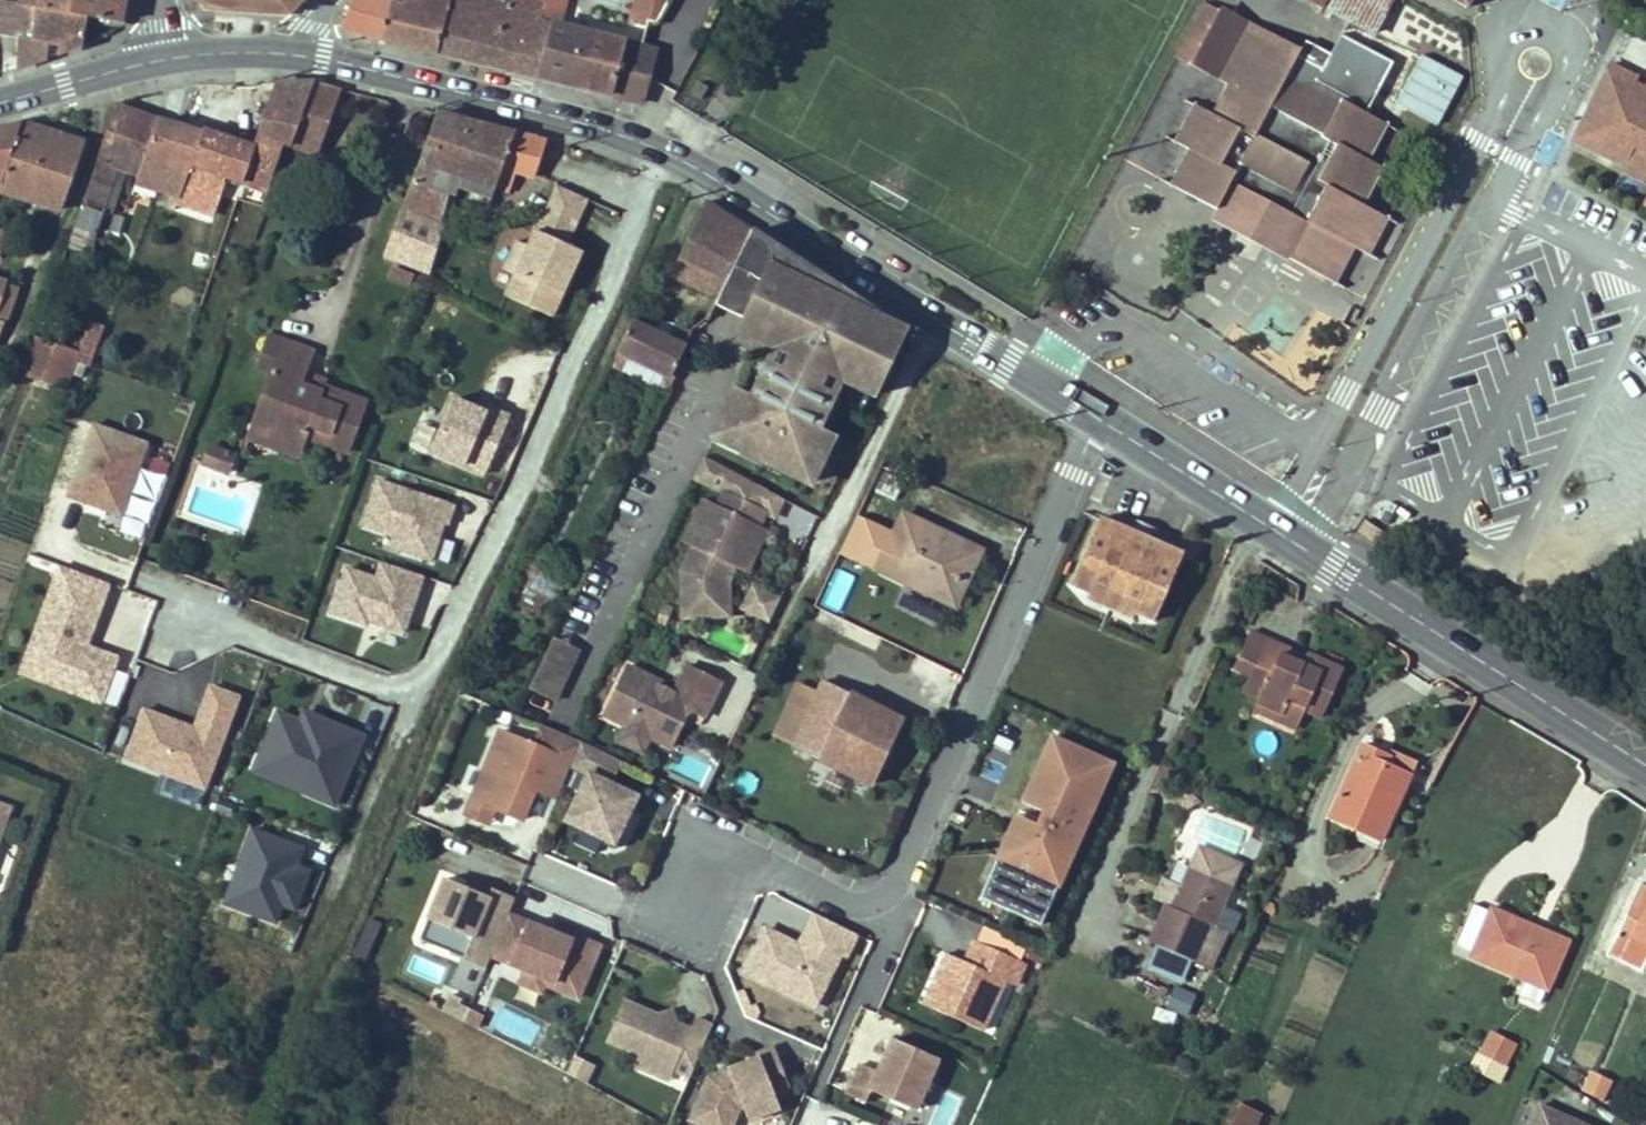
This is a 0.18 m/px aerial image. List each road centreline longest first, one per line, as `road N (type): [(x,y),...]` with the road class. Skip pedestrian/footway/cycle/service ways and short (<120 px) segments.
road 1 (residential): [(667,151),(418,699),(191,624)]
road 2 (residential): [(683,898),(746,863),(854,905),(886,897),(1101,423)]
road 3 (primary): [(1645,762),(1101,423)]
road 4 (primary): [(1101,423),(715,173),(667,151)]
road 5 (primary): [(667,151),(501,101),(302,54)]
road 6 (primary): [(165,59),(0,101)]
road 7 (primary): [(302,54),(229,50),(165,59)]

